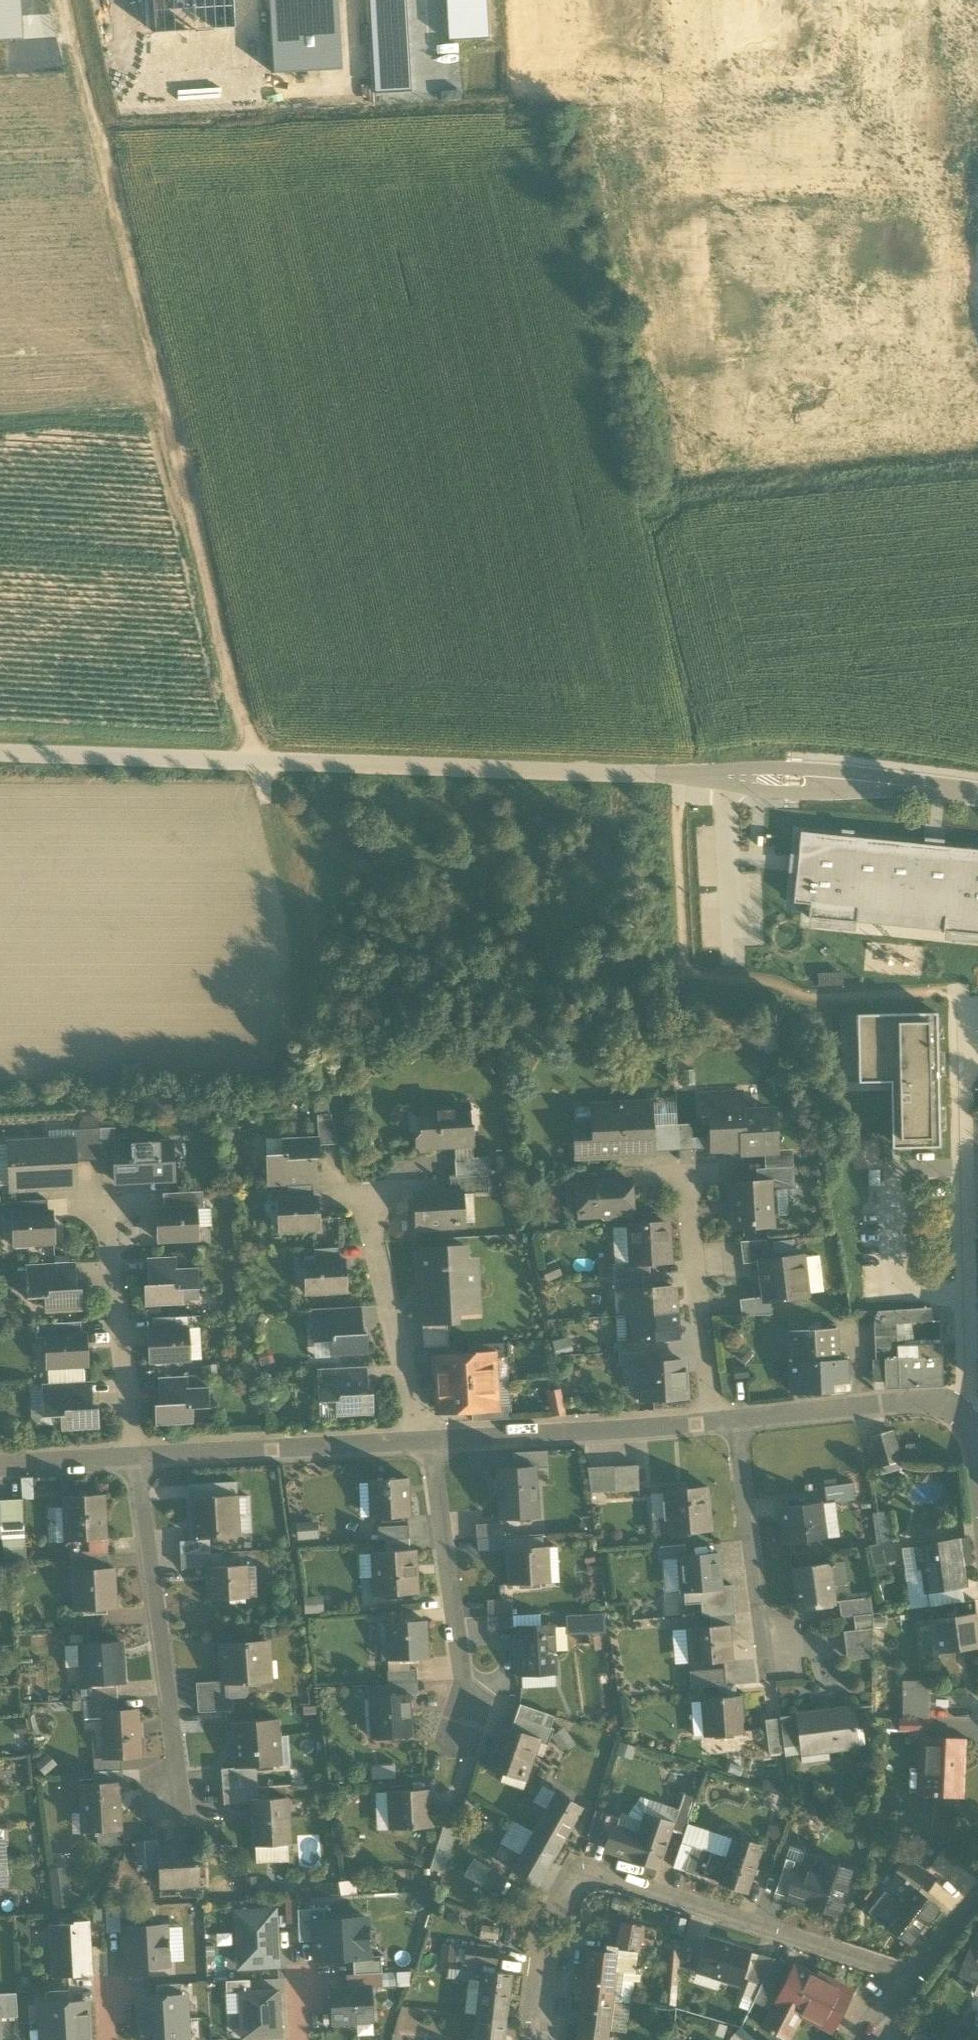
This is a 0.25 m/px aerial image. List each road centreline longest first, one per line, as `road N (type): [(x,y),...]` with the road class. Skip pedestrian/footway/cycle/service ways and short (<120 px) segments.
road 1 (unclassified): [(977,795),(826,780),(0,755)]
road 2 (track): [(69,0),(263,803)]
road 3 (residential): [(914,1978),(578,1867),(540,2032)]
road 4 (residential): [(969,1400),(959,1001)]
road 5 (residential): [(136,1452),(174,1747),(174,1807)]
road 6 (residential): [(421,1440),(433,1469),(468,1730)]
road 7 (residential): [(421,1440),(713,1420)]
road 8 (residential): [(136,1452),(421,1440)]
road 9 (residential): [(733,1418),(764,1634),(785,1655)]
road 10 (residential): [(368,1204),(421,1440)]
road 11 (residential): [(685,1183),(713,1420)]
road 12 (residential): [(104,1217),(136,1452)]
road 13 (residential): [(733,1418),(969,1400)]
road 14 (residential): [(0,1462),(136,1452)]

